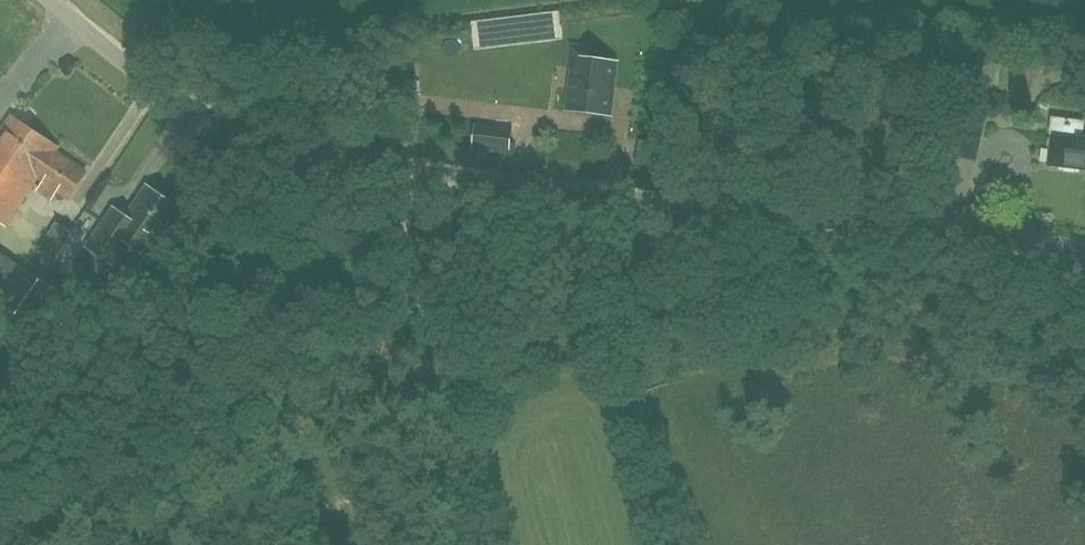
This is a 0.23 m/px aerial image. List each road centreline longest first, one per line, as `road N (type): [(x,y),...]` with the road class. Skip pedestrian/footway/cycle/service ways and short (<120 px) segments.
road 1 (unclassified): [(1084,253),(307,157),(220,129),(176,103),(53,0)]
road 2 (track): [(436,380),(14,522)]
road 3 (track): [(449,377),(400,172)]
road 4 (track): [(489,544),(449,377)]

